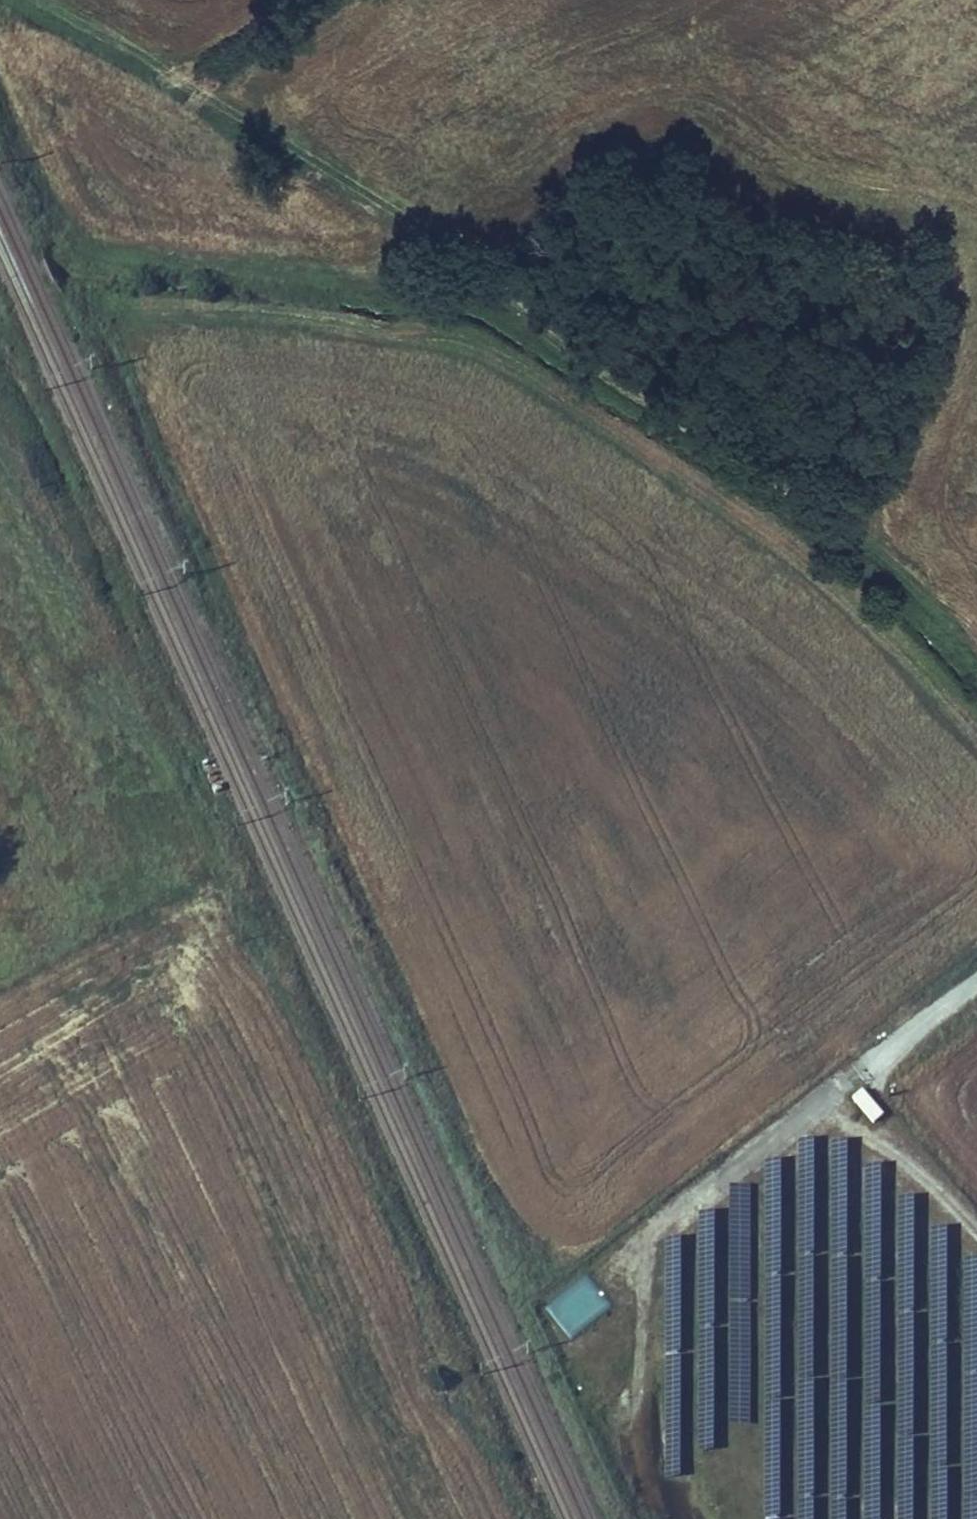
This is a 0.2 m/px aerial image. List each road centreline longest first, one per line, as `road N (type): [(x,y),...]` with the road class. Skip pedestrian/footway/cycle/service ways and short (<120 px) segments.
road 1 (unclassified): [(883,1158),(915,1040),(976,992)]

